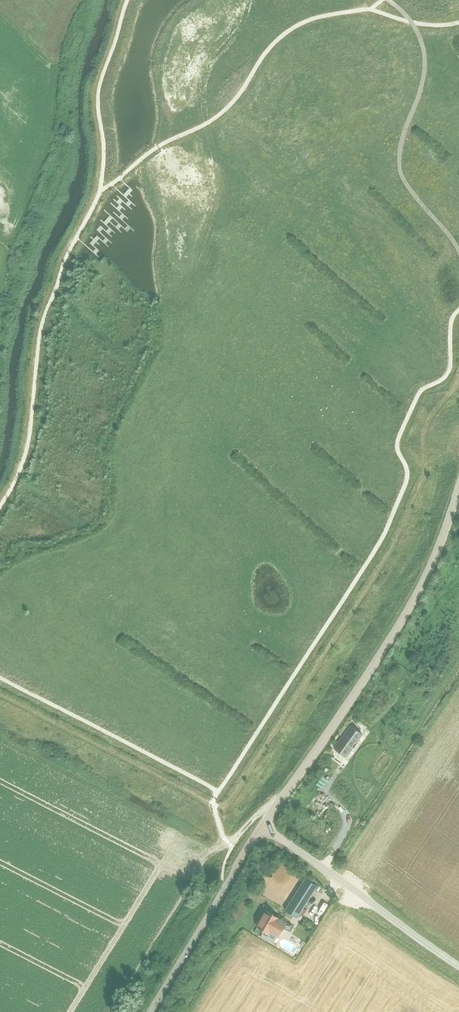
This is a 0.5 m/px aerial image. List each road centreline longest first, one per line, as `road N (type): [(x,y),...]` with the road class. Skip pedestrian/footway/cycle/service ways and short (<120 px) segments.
road 1 (unclassified): [(262,827),(408,612),(458,484)]
road 2 (unclassified): [(458,961),(262,827)]
road 3 (unclassified): [(150,1011),(262,827)]

